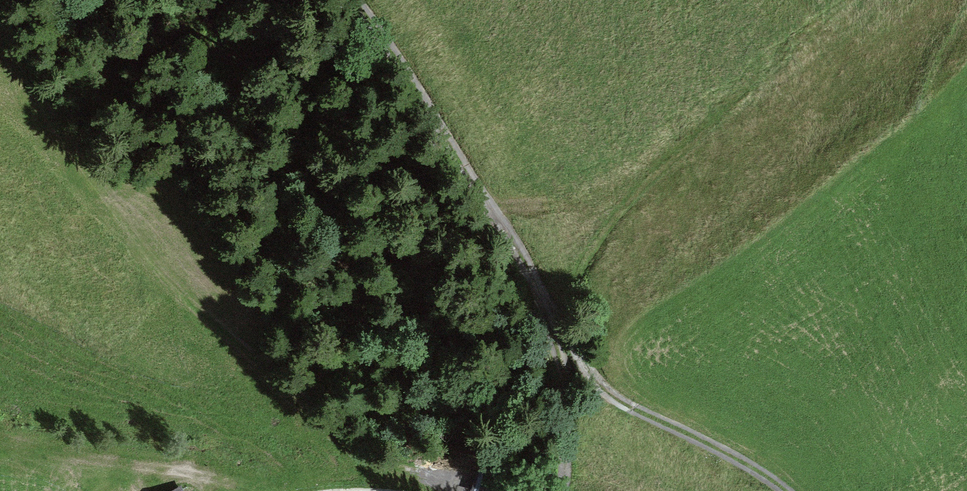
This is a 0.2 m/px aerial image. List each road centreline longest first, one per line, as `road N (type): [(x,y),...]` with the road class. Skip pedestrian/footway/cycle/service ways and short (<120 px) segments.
road 1 (track): [(781,490),(602,390),(546,304),(368,89),(309,0)]
road 2 (track): [(12,0),(133,218),(183,284),(395,490)]
road 3 (track): [(500,490),(552,450),(567,416),(546,304)]

